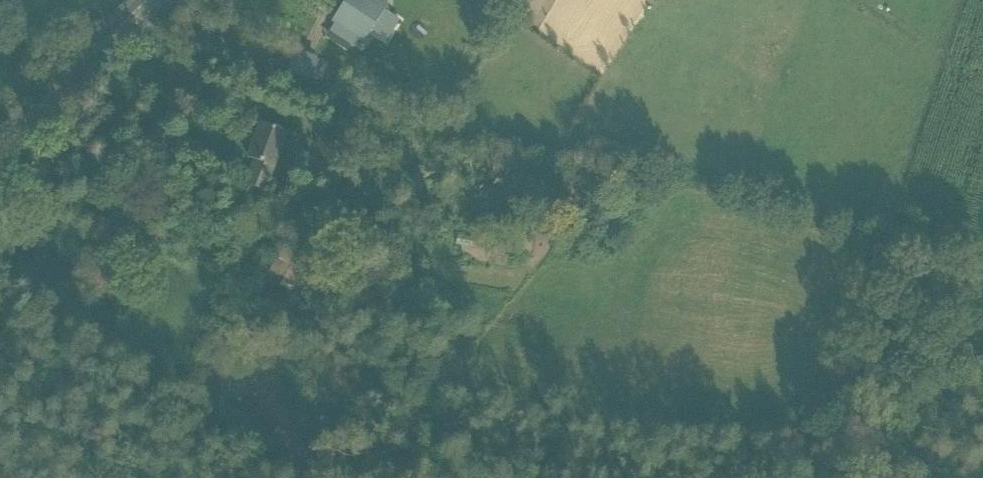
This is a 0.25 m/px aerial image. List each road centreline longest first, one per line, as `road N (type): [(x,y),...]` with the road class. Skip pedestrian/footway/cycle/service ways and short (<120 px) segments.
road 1 (track): [(982,261),(673,171),(510,144),(195,55),(155,41),(133,21)]
road 2 (tertiary): [(0,152),(153,0)]

